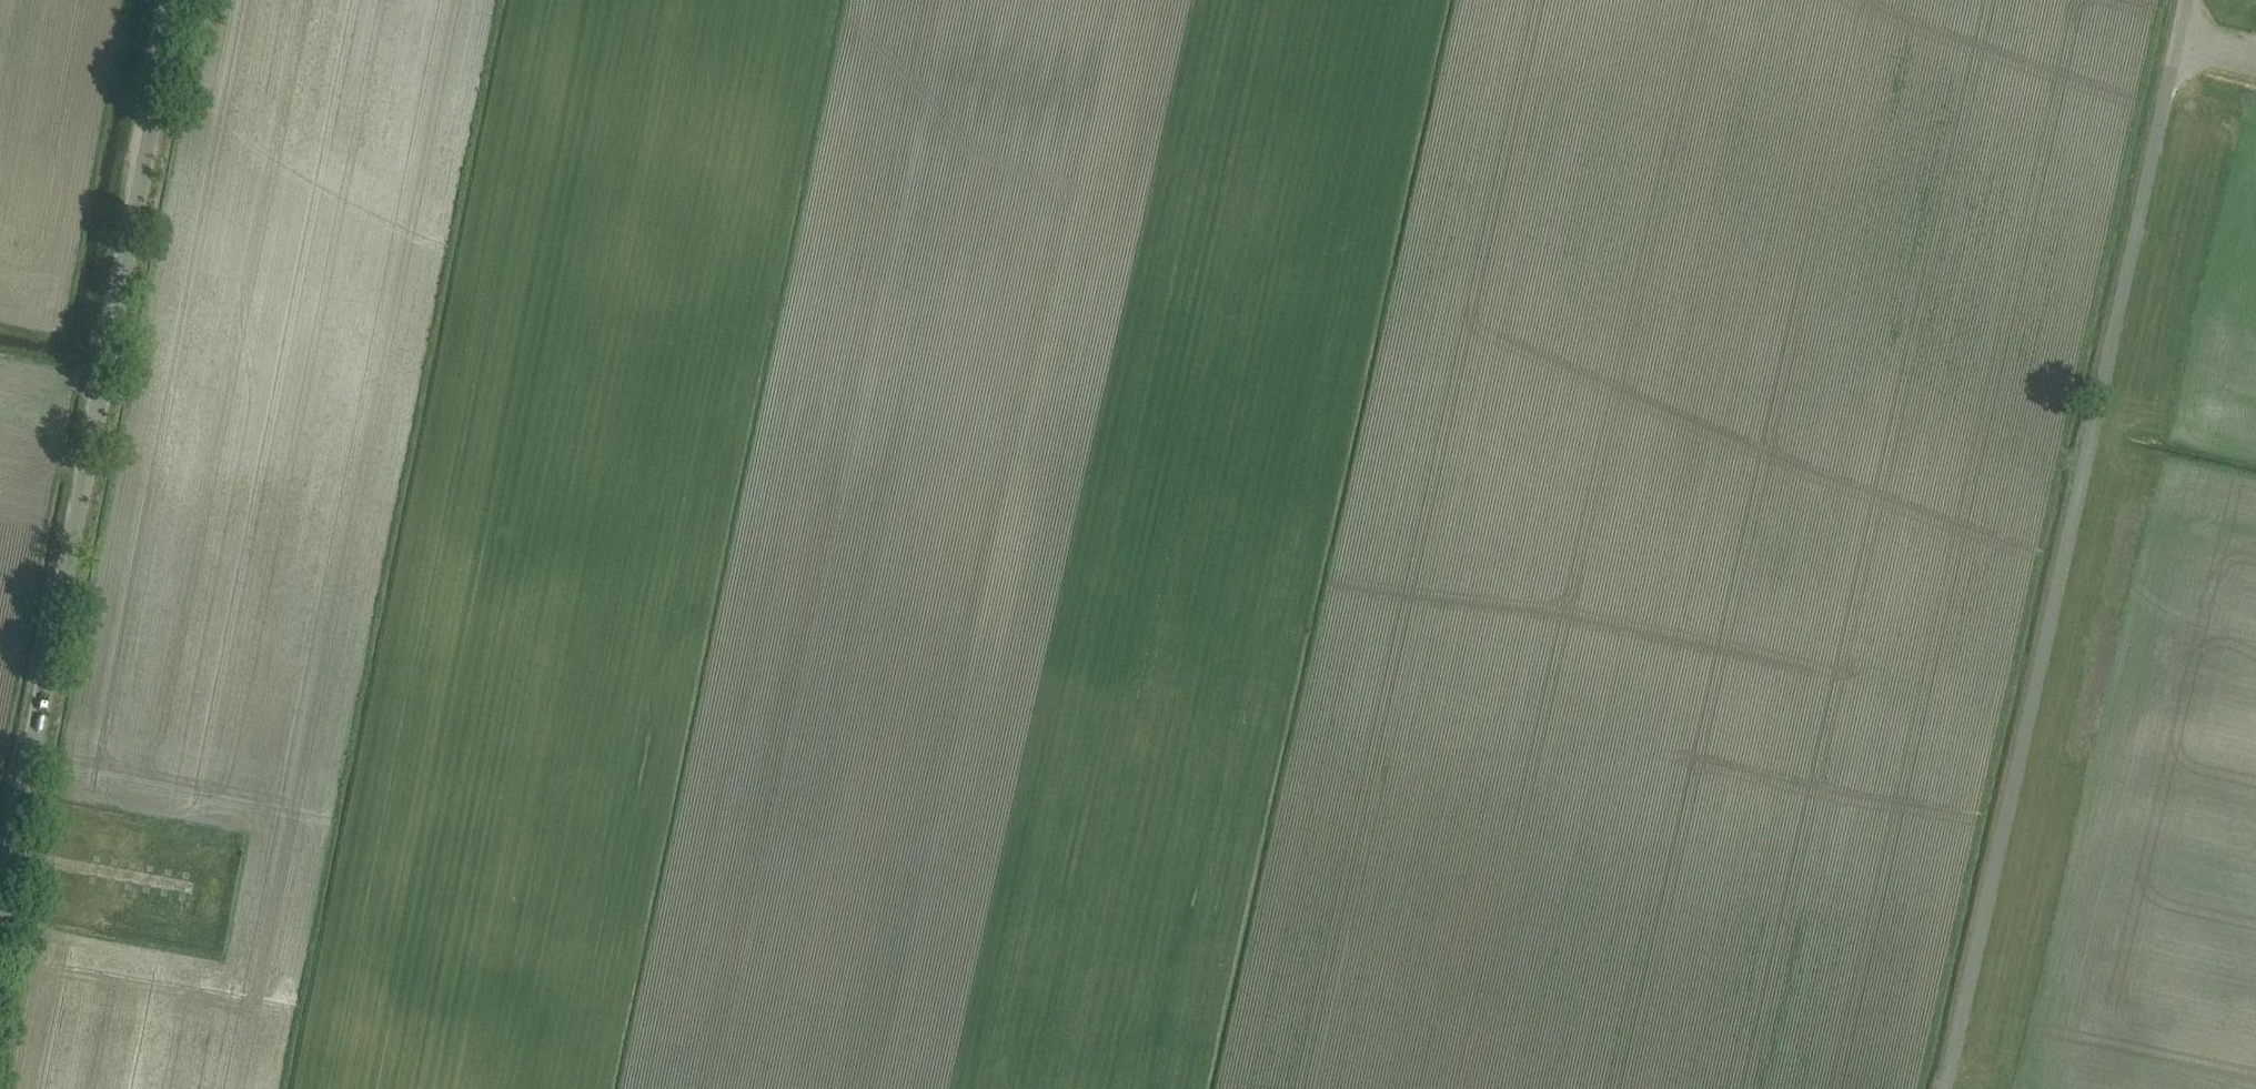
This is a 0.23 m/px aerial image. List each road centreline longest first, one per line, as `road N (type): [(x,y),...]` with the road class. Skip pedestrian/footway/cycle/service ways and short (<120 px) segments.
road 1 (unclassified): [(1944,1088),(2188,0)]
road 2 (unclassified): [(0,907),(172,0)]

